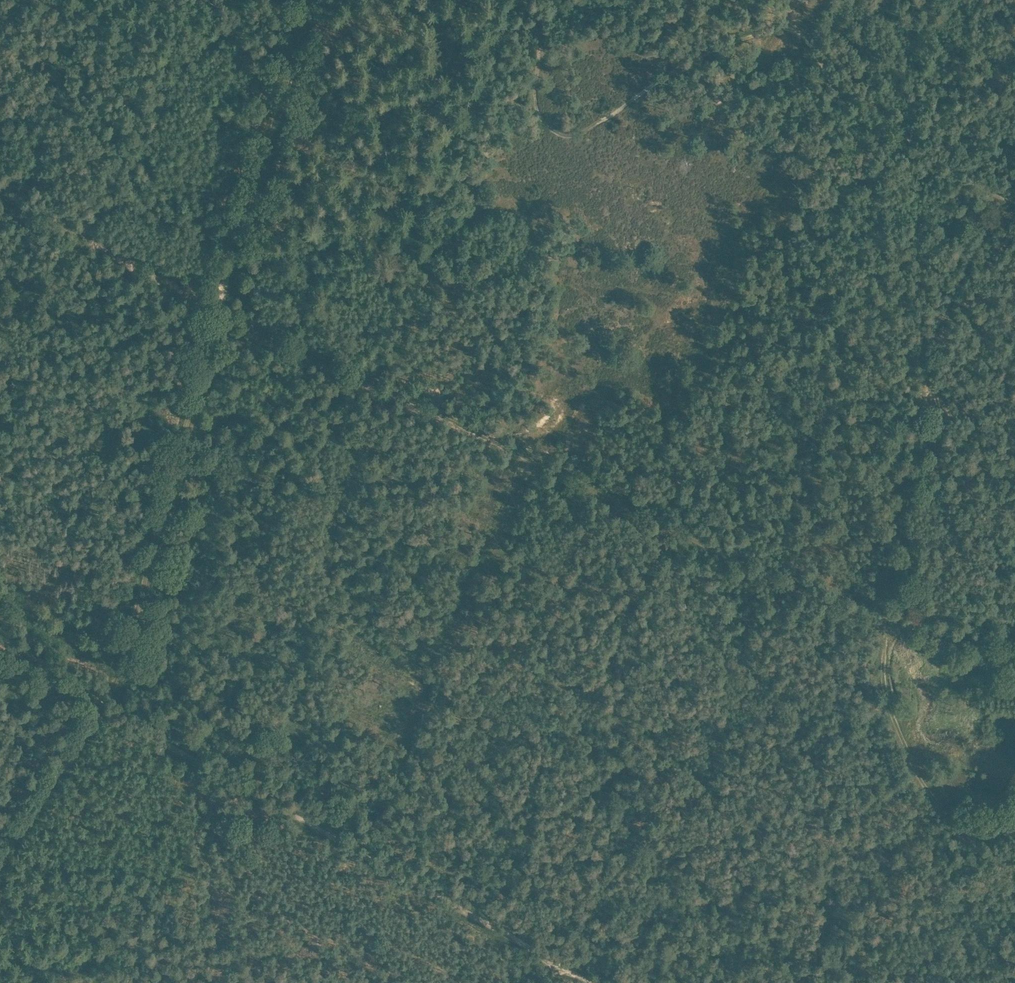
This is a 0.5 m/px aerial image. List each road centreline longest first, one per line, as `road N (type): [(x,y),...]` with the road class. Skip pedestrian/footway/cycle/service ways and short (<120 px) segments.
road 1 (track): [(302,0),(101,697)]
road 2 (track): [(528,0),(542,53),(535,105),(569,138),(750,36),(793,30),(916,146),(1009,207)]
road 3 (track): [(0,637),(101,697),(117,716),(588,982)]

